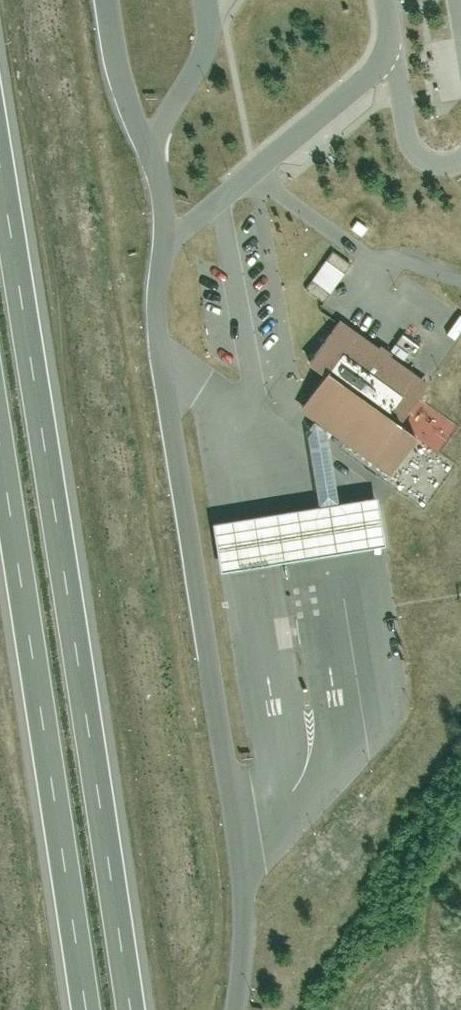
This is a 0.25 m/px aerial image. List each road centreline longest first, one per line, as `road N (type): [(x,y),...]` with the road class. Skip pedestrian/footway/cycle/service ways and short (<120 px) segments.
road 1 (motorway): [(131,1009),(0,152)]
road 2 (motorway): [(0,445),(87,1009)]

